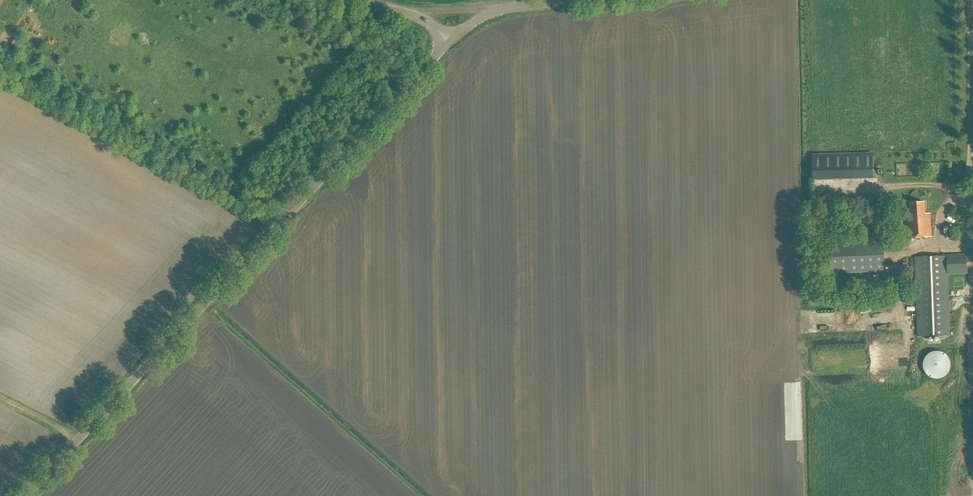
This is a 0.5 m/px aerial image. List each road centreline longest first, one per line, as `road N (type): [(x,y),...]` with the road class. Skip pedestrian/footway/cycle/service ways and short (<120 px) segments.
road 1 (unclassified): [(25,495),(449,41)]
road 2 (unclassified): [(449,41),(484,16),(571,0)]

